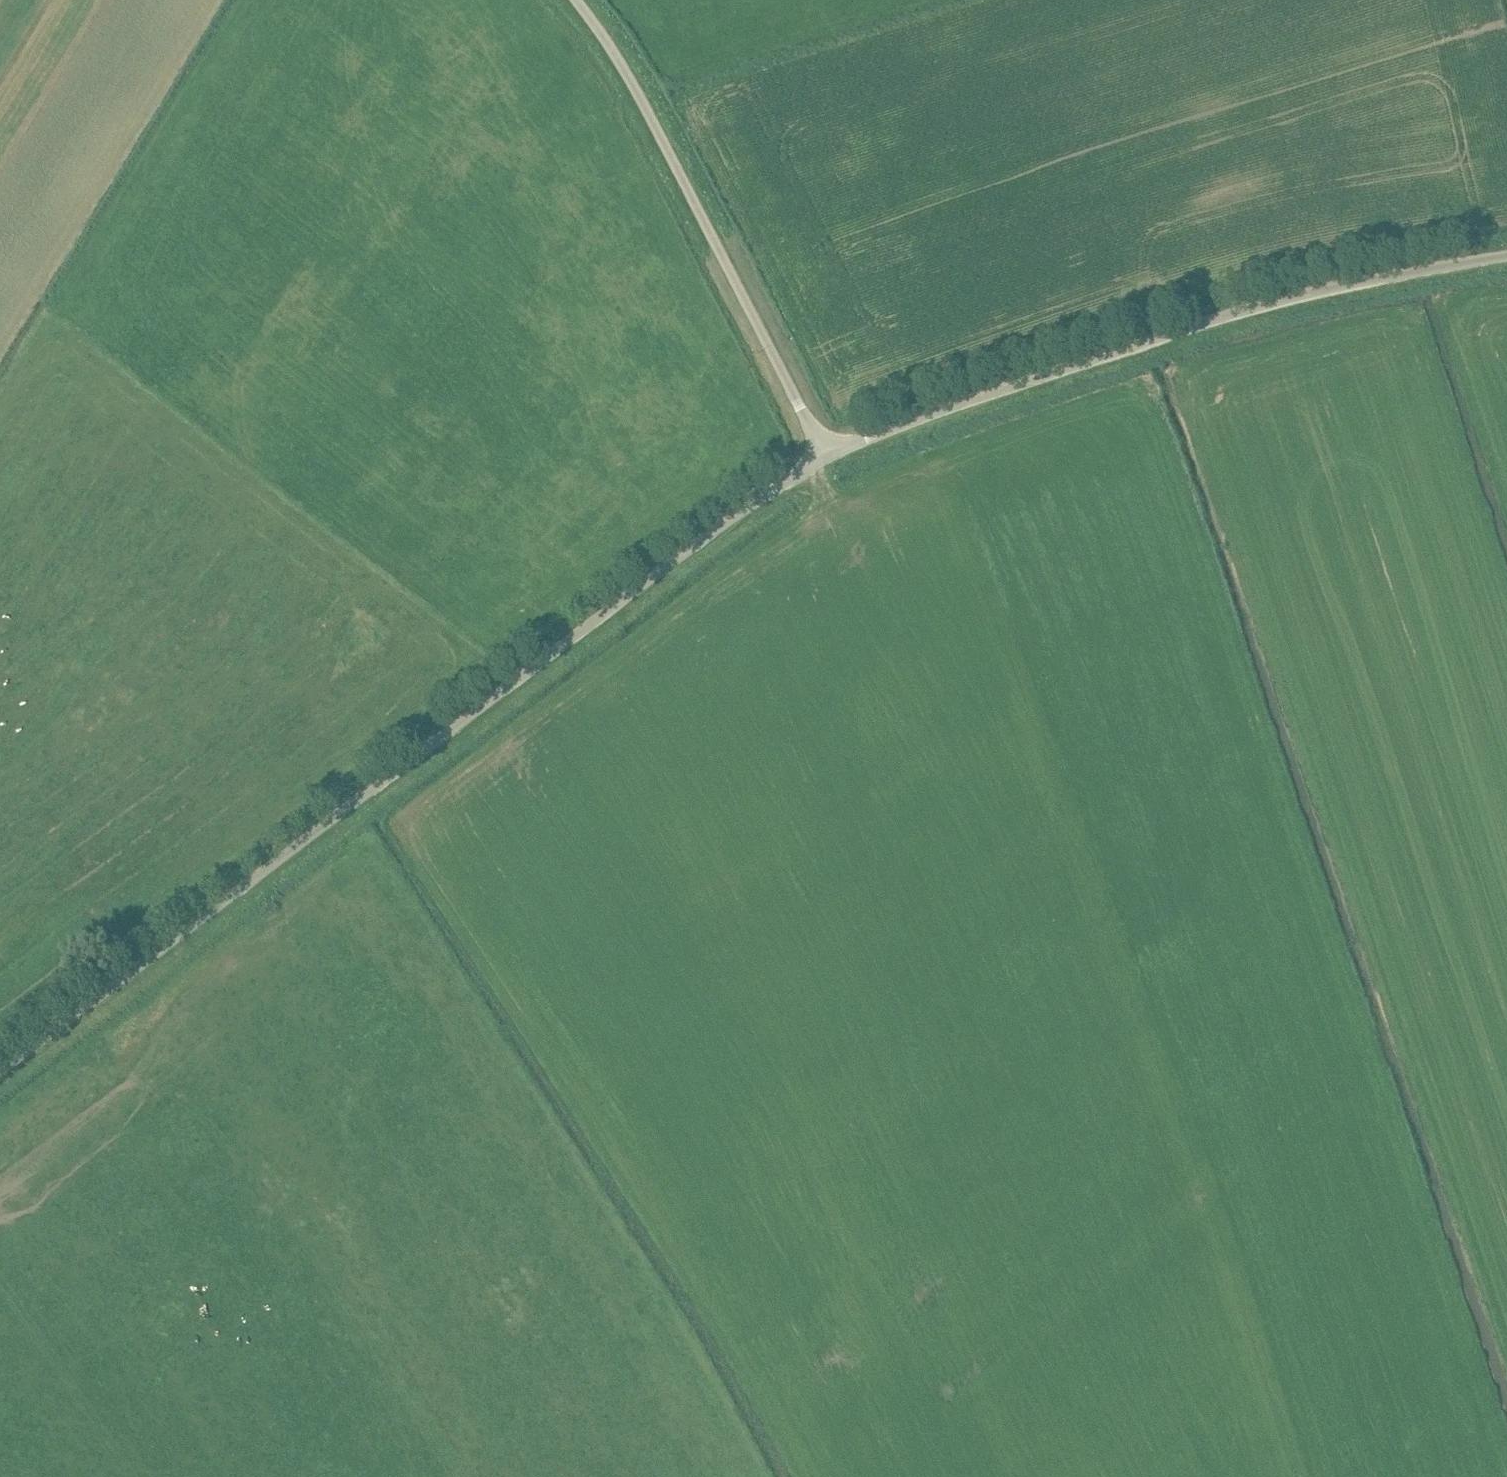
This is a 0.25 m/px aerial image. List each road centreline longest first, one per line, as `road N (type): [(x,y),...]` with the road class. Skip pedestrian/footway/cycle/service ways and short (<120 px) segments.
road 1 (unclassified): [(0,1073),(824,461)]
road 2 (unclassified): [(824,461),(1183,331),(1506,260)]
road 3 (unclassified): [(824,461),(613,52),(572,0)]

